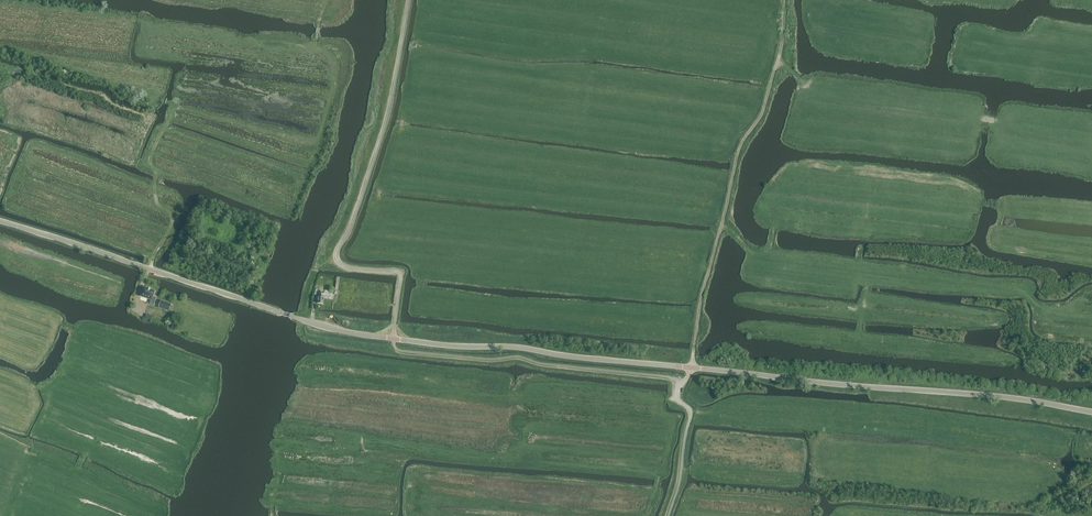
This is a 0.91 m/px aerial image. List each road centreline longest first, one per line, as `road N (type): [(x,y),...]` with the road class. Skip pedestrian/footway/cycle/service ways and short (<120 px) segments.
road 1 (tertiary): [(1091,412),(520,348),(447,346),(282,313)]
road 2 (track): [(150,269),(171,226),(154,197),(149,160),(176,106),(313,139),(335,92),(333,58),(316,44),(327,0)]
road 3 (track): [(693,369),(699,307),(742,141),(767,100),(785,0)]
road 4 (tertiary): [(0,221),(282,313)]

